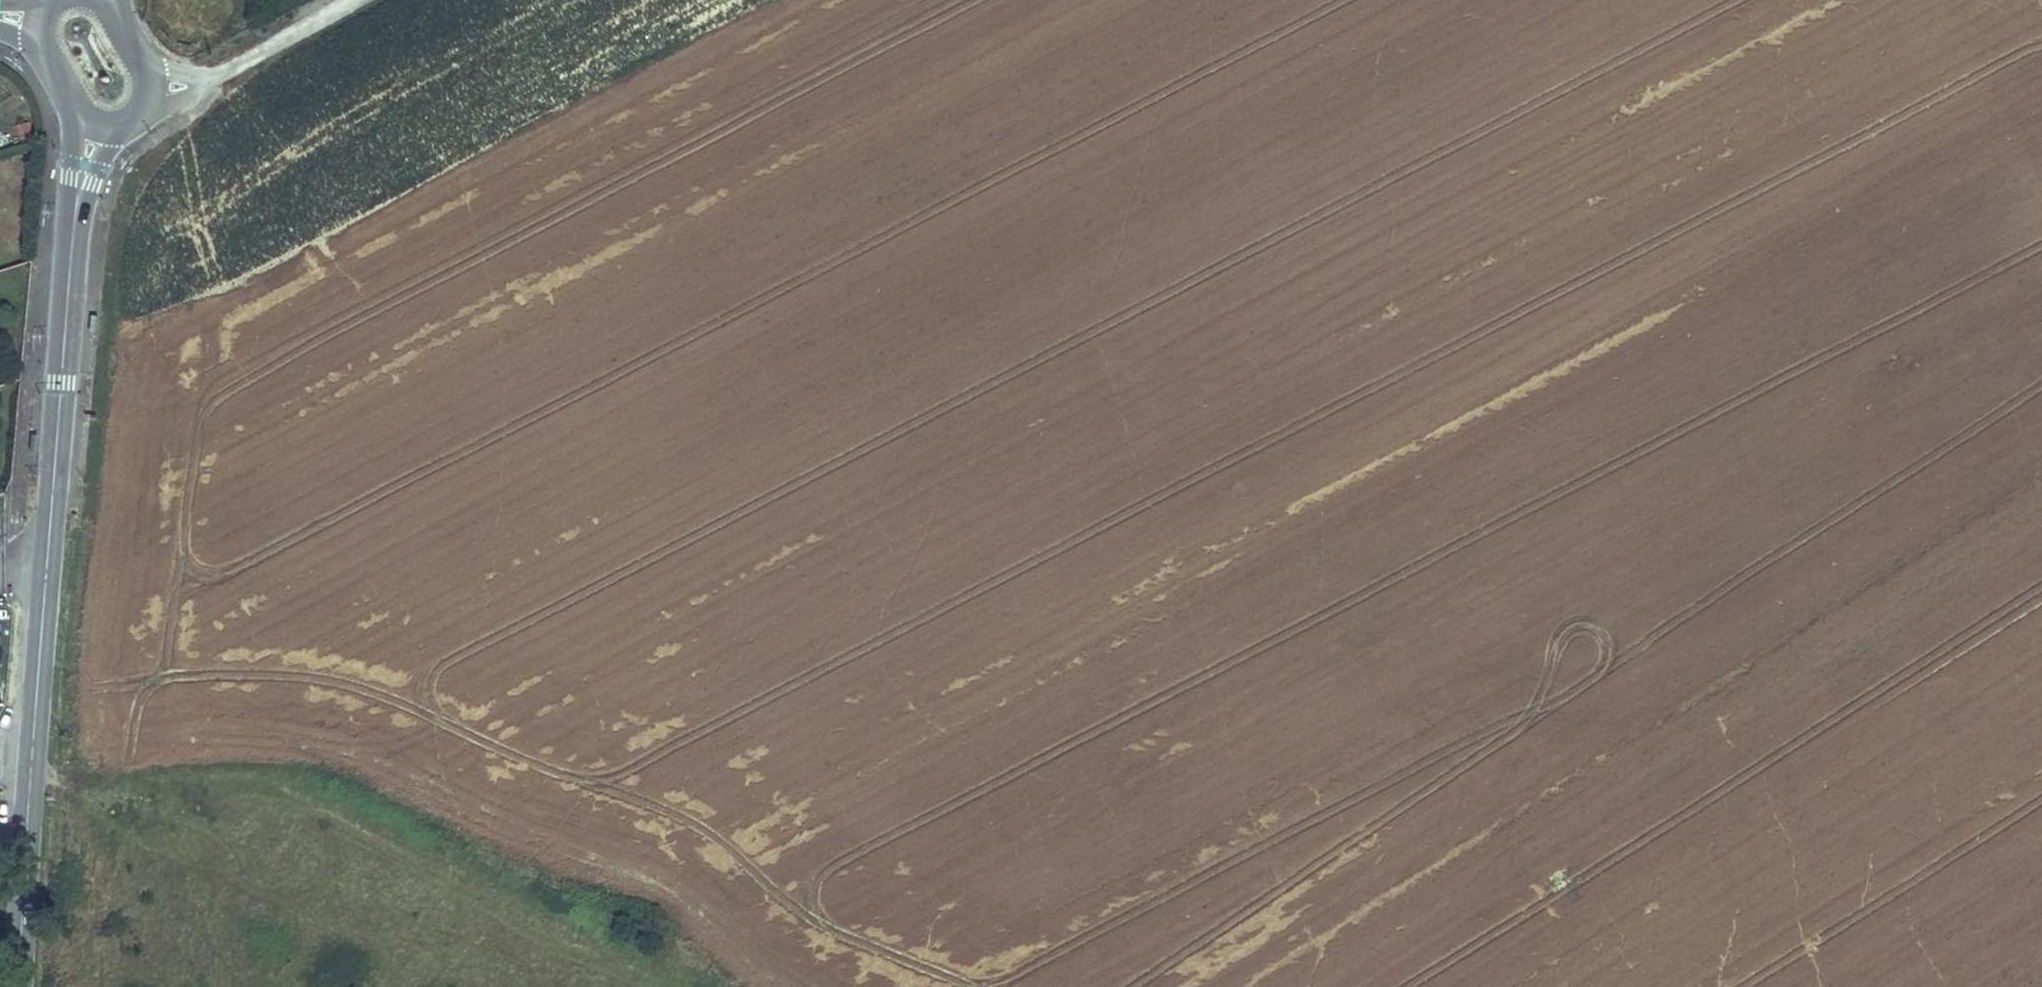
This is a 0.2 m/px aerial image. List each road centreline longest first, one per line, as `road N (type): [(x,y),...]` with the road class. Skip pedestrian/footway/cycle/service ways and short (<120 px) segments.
road 1 (secondary): [(18,986),(75,212)]
road 2 (secondary): [(126,126),(144,113),(150,88),(123,20)]

